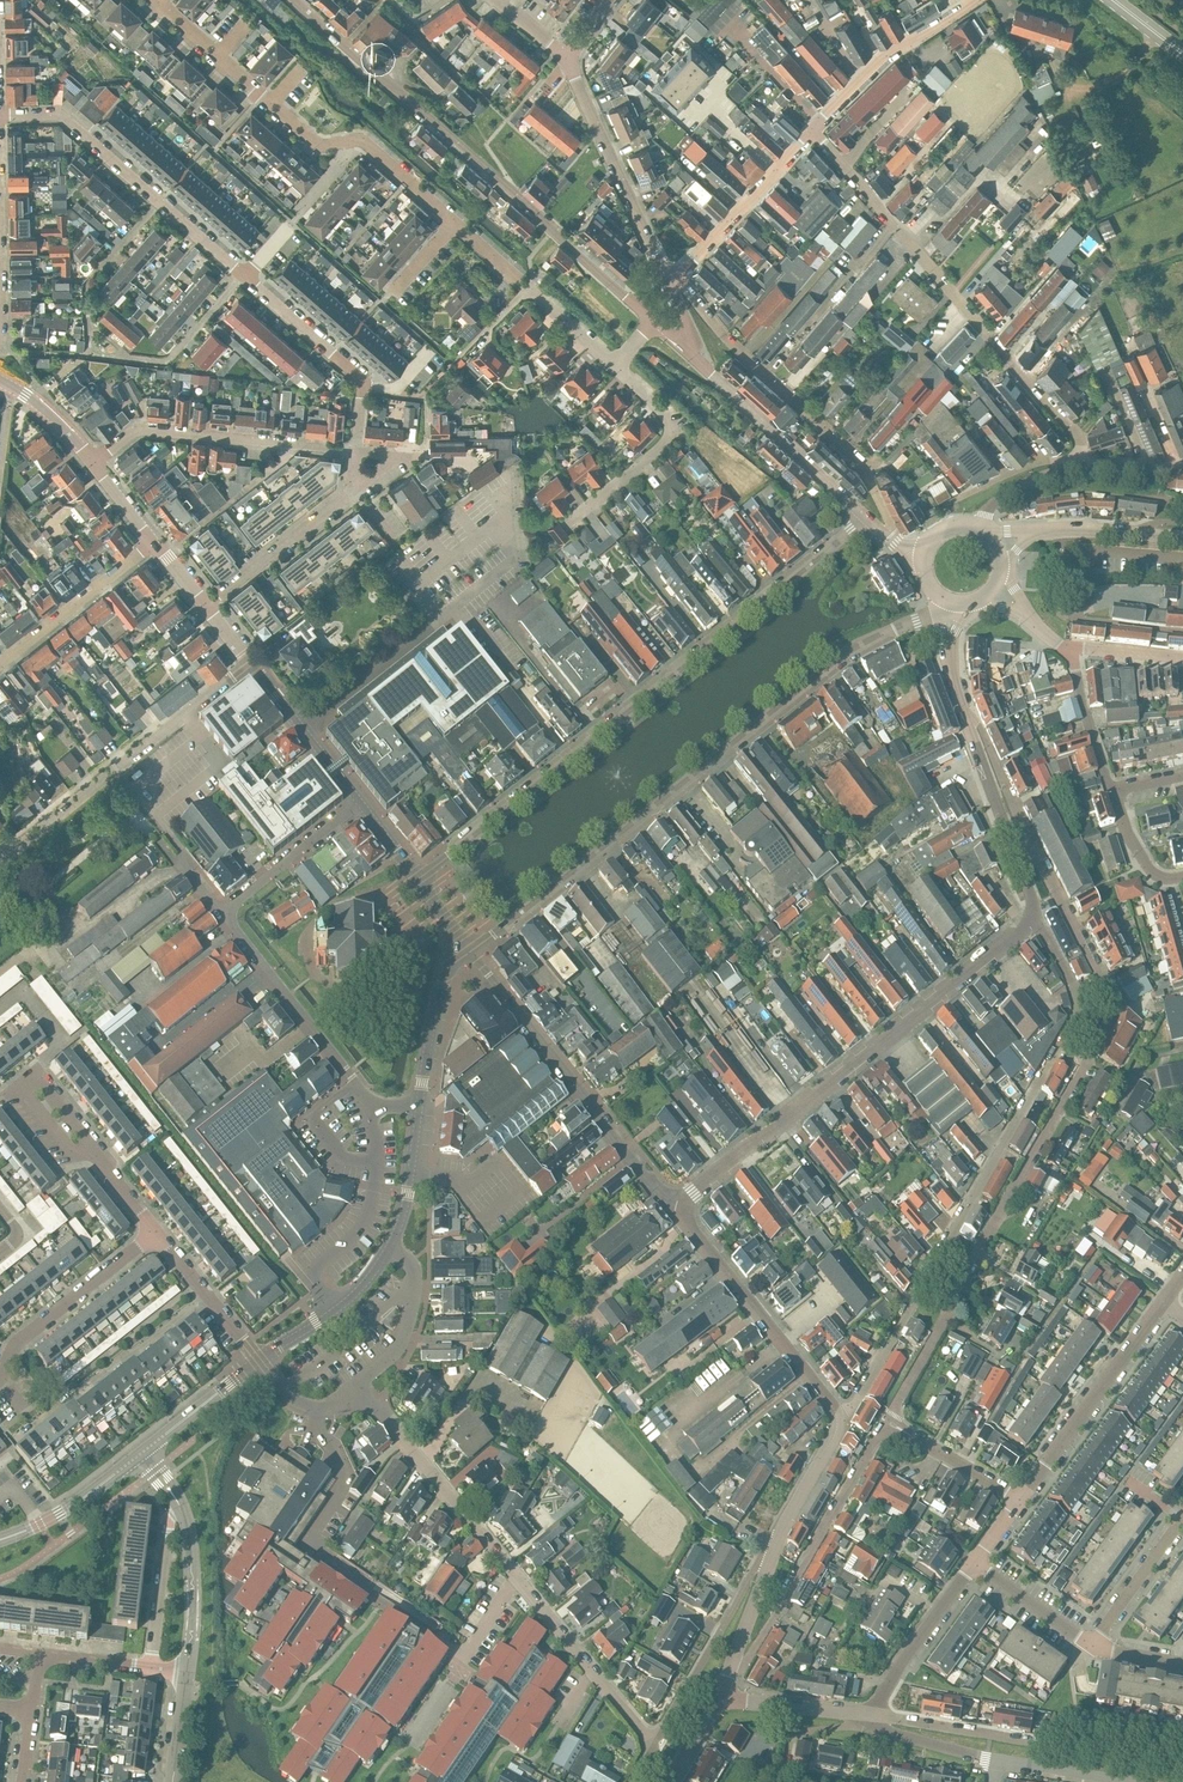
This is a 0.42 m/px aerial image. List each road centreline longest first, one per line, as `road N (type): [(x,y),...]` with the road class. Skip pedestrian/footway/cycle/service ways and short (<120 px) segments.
road 1 (residential): [(909,1433),(892,1415),(1110,1013),(1088,949),(965,710)]
road 2 (tertiary): [(470,950),(631,834),(852,648),(938,610)]
road 3 (residential): [(1032,920),(1075,989),(1079,1014),(859,1395),(837,1419)]
road 4 (tertiary): [(864,516),(418,881)]
road 5 (unclassified): [(979,530),(996,500),(1080,462),(1080,441),(812,132)]
road 6 (residential): [(0,116),(61,116),(354,373),(363,395),(355,450)]
road 7 (unclassified): [(655,325),(385,78),(373,77),(297,0)]
road 8 (tertiary): [(682,1203),(1032,920)]
road 9 (residential): [(464,1657),(304,1550),(347,1485),(315,1408)]
road 10 (unclassified): [(899,544),(864,462),(724,339),(679,276)]
road 11 (unclassified): [(470,950),(662,1199),(682,1203)]
road 12 (residential): [(250,662),(0,863)]
road 13 (residential): [(909,1433),(882,1433),(752,1651),(731,1671)]
road 14 (residential): [(419,1109),(371,1100),(223,913)]
road 15 (residential): [(95,463),(139,430),(355,450)]
road 16 (tertiary): [(837,1419),(819,1386),(686,1223),(682,1203)]
road 17 (residential): [(1120,1781),(999,1762),(882,1729),(869,1716)]
road 18 (residential): [(519,1577),(382,1414),(353,1398)]
road 19 (residential): [(667,282),(566,58)]
road 20 (residential): [(1019,1500),(1163,1302)]
road 21 (unclassified): [(864,516),(684,351)]
road 22 (residential): [(269,103),(315,143),(365,142),(454,224)]
road 23 (residential): [(617,367),(669,422),(668,439),(657,457),(571,526)]
road 24 (tertiary): [(1032,920),(1035,906),(965,710)]
road 25 (residential): [(769,1555),(653,1743)]
road 26 (residential): [(1075,530),(1045,578),(1054,610),(1082,621),(1182,631)]
road 27 (residential): [(653,1743),(519,1577)]
road 28 (residential): [(0,1374),(17,1346),(157,1232)]
road 29 (residential): [(157,1232),(32,1071)]
road 30 (residential): [(820,122),(974,0)]
road 31 (unclassified): [(679,276),(812,132)]
road 32 (residential): [(0,666),(153,544)]
road 33 (residential): [(869,1716),(973,1563)]
road 34 (residential): [(206,607),(351,493)]
road 35 (unclassified): [(353,1398),(399,1347),(408,1322),(413,1269),(388,1250)]
road 36 (residential): [(359,800),(223,913)]
road 37 (tertiary): [(359,800),(250,662)]
road 38 (tertiary): [(259,1361),(335,1308),(388,1250)]
road 39 (tertiary): [(419,1109),(442,984),(470,950)]
road 40 (tertiary): [(142,1452),(65,1509),(0,1539)]
road 41 (residential): [(151,1668),(169,1518),(182,1509)]
road 42 (residential): [(259,1361),(157,1232)]
road 43 (residential): [(186,1672),(193,1596),(182,1509)]
road 44 (tertiary): [(769,1555),(837,1433),(837,1419)]
road 45 (residential): [(1098,1646),(1182,1519)]
road 46 (residential): [(869,1716),(720,1696)]
road 47 (residential): [(1098,1646),(973,1563)]
road 48 (tertiary): [(142,1452),(259,1361)]
road 49 (residential): [(1112,789),(1068,648)]
road 50 (tertiary): [(388,1250),(406,1203),(419,1109)]
road 51 (residential): [(1019,1500),(909,1433)]
road 52 (tertiary): [(95,463),(57,421),(0,382)]
road 53 (residential): [(1182,877),(1151,871),(1128,837),(1112,789)]
road 54 (tertiary): [(769,1555),(731,1671)]
road 55 (residential): [(527,288),(617,367)]

